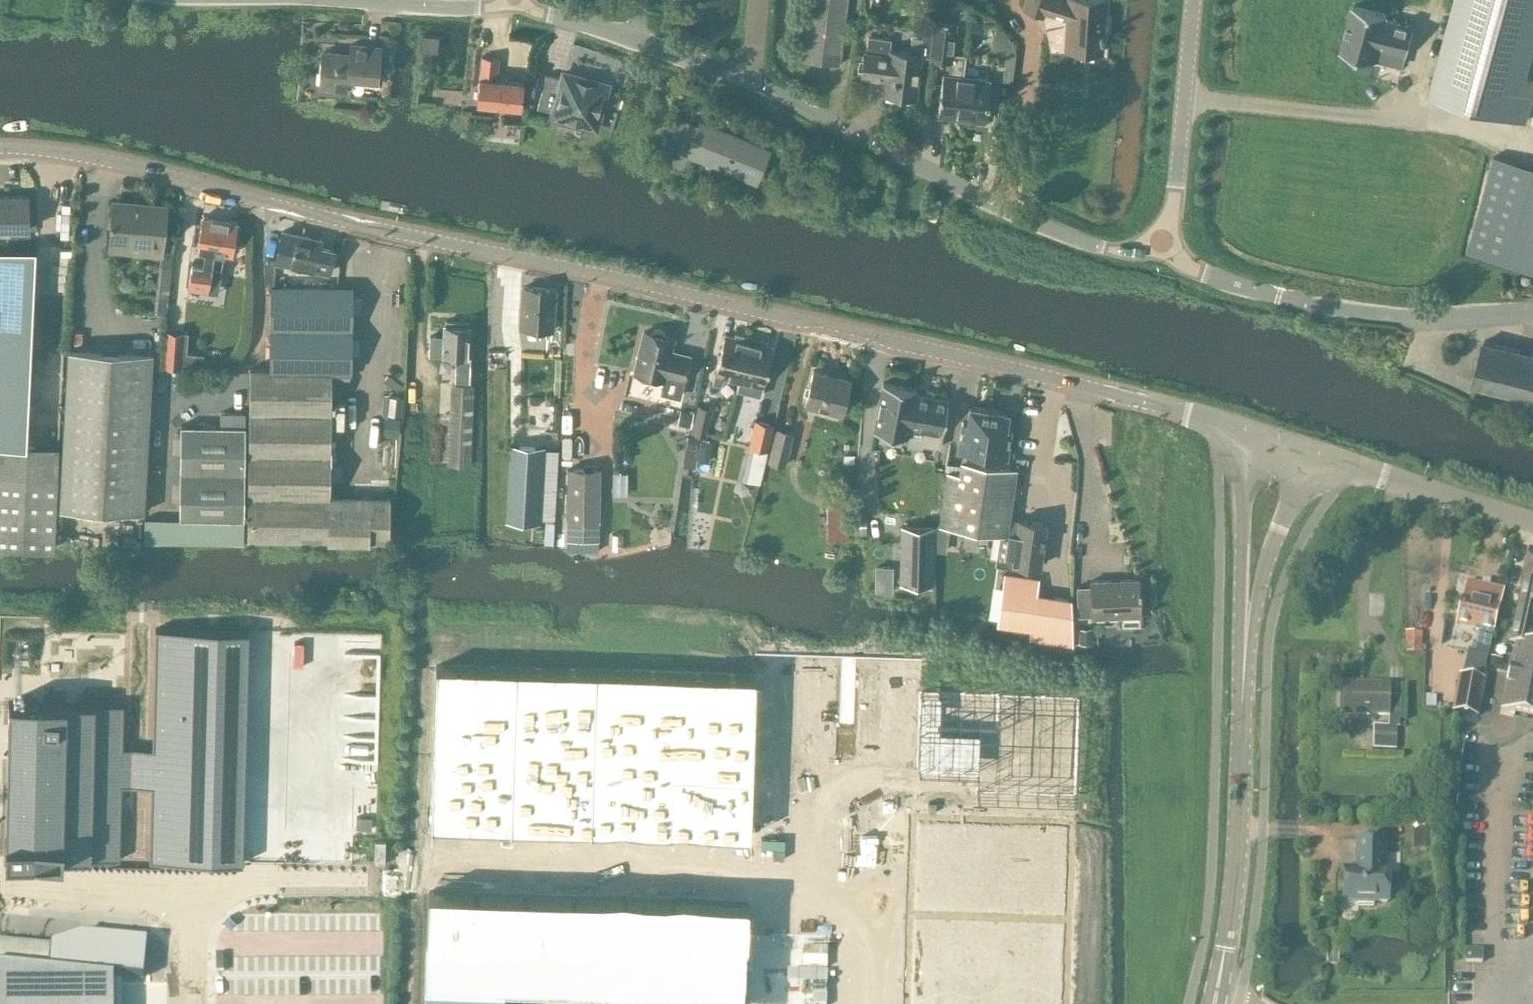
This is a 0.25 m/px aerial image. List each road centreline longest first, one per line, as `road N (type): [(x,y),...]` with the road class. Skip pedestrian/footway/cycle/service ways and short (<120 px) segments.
road 1 (tertiary): [(1210,421),(858,331),(339,220),(138,167),(0,148)]
road 2 (tertiary): [(1167,240),(1131,251),(1104,249),(1004,210),(749,78),(513,1)]
road 3 (tertiary): [(1215,1003),(1234,908),(1248,615)]
road 4 (unclassified): [(1532,313),(1388,316),(1312,305),(1186,266),(1167,240)]
road 5 (unclassified): [(841,1003),(847,686)]
road 6 (tertiary): [(1192,0),(1167,240)]
road 7 (tertiary): [(1315,456),(1532,523)]
road 8 (unclassified): [(10,887),(194,886)]
road 9 (tertiary): [(1250,435),(1243,484),(1248,615)]
road 10 (tertiary): [(1248,615),(1315,456)]
road 11 (unclassified): [(194,886),(354,885)]
road 12 (tertiary): [(513,1),(480,9),(377,0)]

